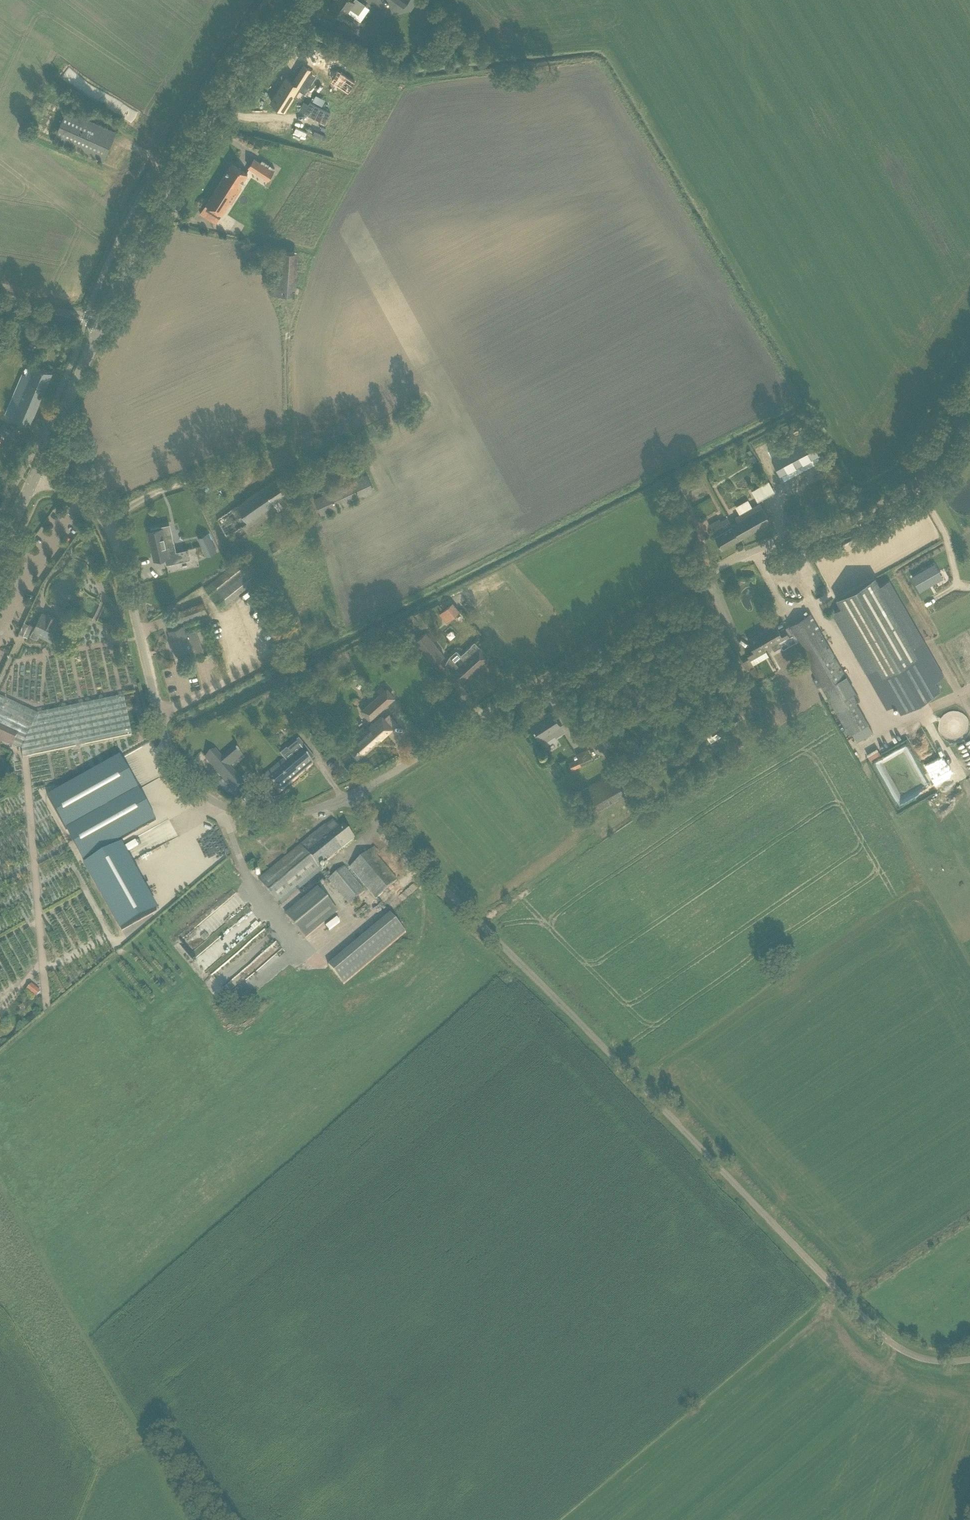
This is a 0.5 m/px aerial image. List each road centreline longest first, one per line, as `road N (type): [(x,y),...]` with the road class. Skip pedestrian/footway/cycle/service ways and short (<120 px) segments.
road 1 (unclassified): [(969,1358),(928,1357),(882,1332),(351,793)]
road 2 (unclassified): [(351,793),(705,576),(897,494),(941,449),(969,393)]
road 3 (unclassified): [(105,522),(167,744),(199,800),(276,818),(351,793)]
road 4 (tertiary): [(102,321),(176,171),(292,0)]
road 5 (unclassified): [(105,522),(156,489),(272,442),(280,415),(279,320)]
road 6 (tertiary): [(32,481),(102,321)]

